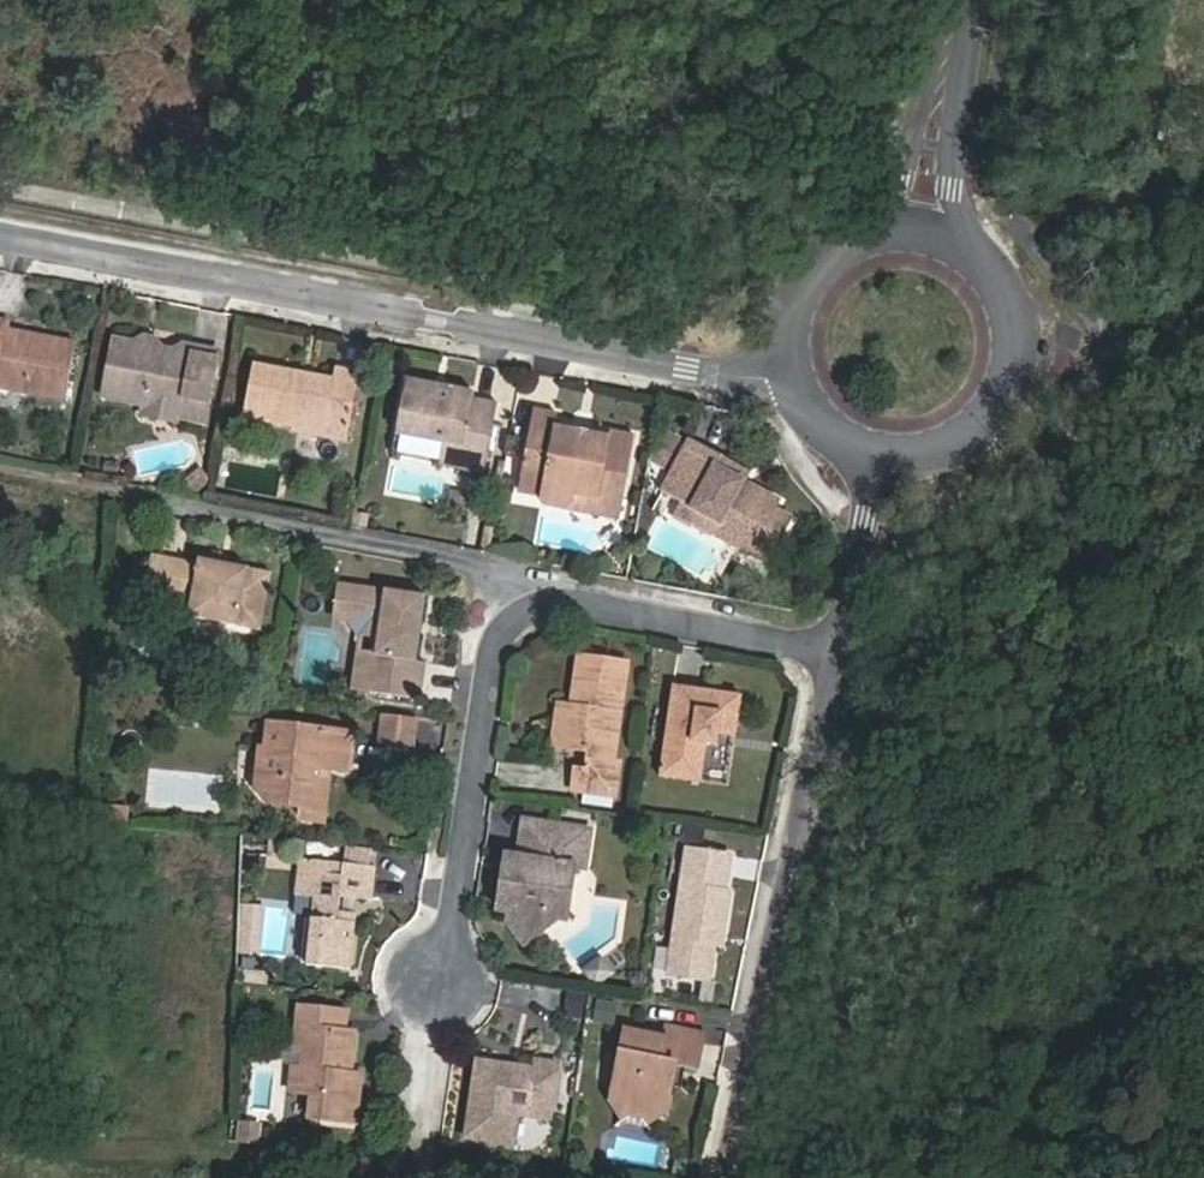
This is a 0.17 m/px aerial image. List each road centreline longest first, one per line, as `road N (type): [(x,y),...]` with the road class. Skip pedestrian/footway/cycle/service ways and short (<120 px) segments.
road 1 (residential): [(800,382),(719,377),(0,236)]
road 2 (residential): [(833,655),(589,608),(548,607),(522,617),(493,651),(435,982)]
road 3 (residential): [(833,655),(723,1177)]
road 4 (residential): [(889,452),(959,440),(988,418),(1017,353),(1003,284),(949,237),(914,229)]
road 5 (residential): [(914,229),(963,0)]
road 6 (residential): [(914,229),(876,232),(842,248),(815,274),(797,307),(792,345),(800,382)]
road 7 (residential): [(889,452),(833,655)]

